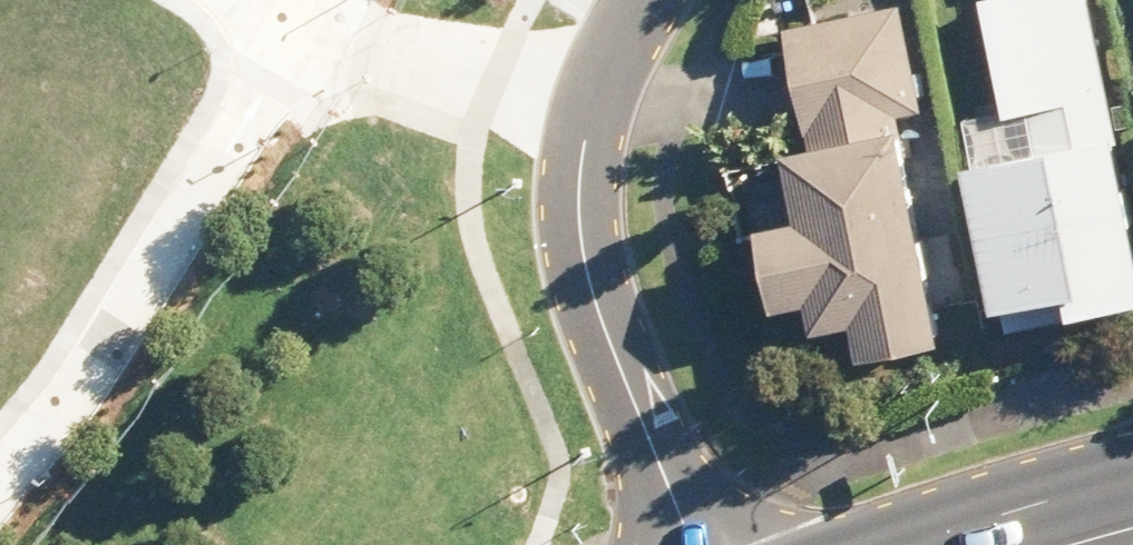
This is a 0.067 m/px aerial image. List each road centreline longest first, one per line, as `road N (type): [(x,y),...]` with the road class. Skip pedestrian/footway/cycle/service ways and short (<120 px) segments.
road 1 (residential): [(313,25),(72,395),(0,482)]
road 2 (residential): [(697,544),(587,257),(582,192),(591,133)]
road 3 (residential): [(591,133),(491,90),(369,58),(313,25)]
road 4 (residential): [(591,133),(647,0)]

